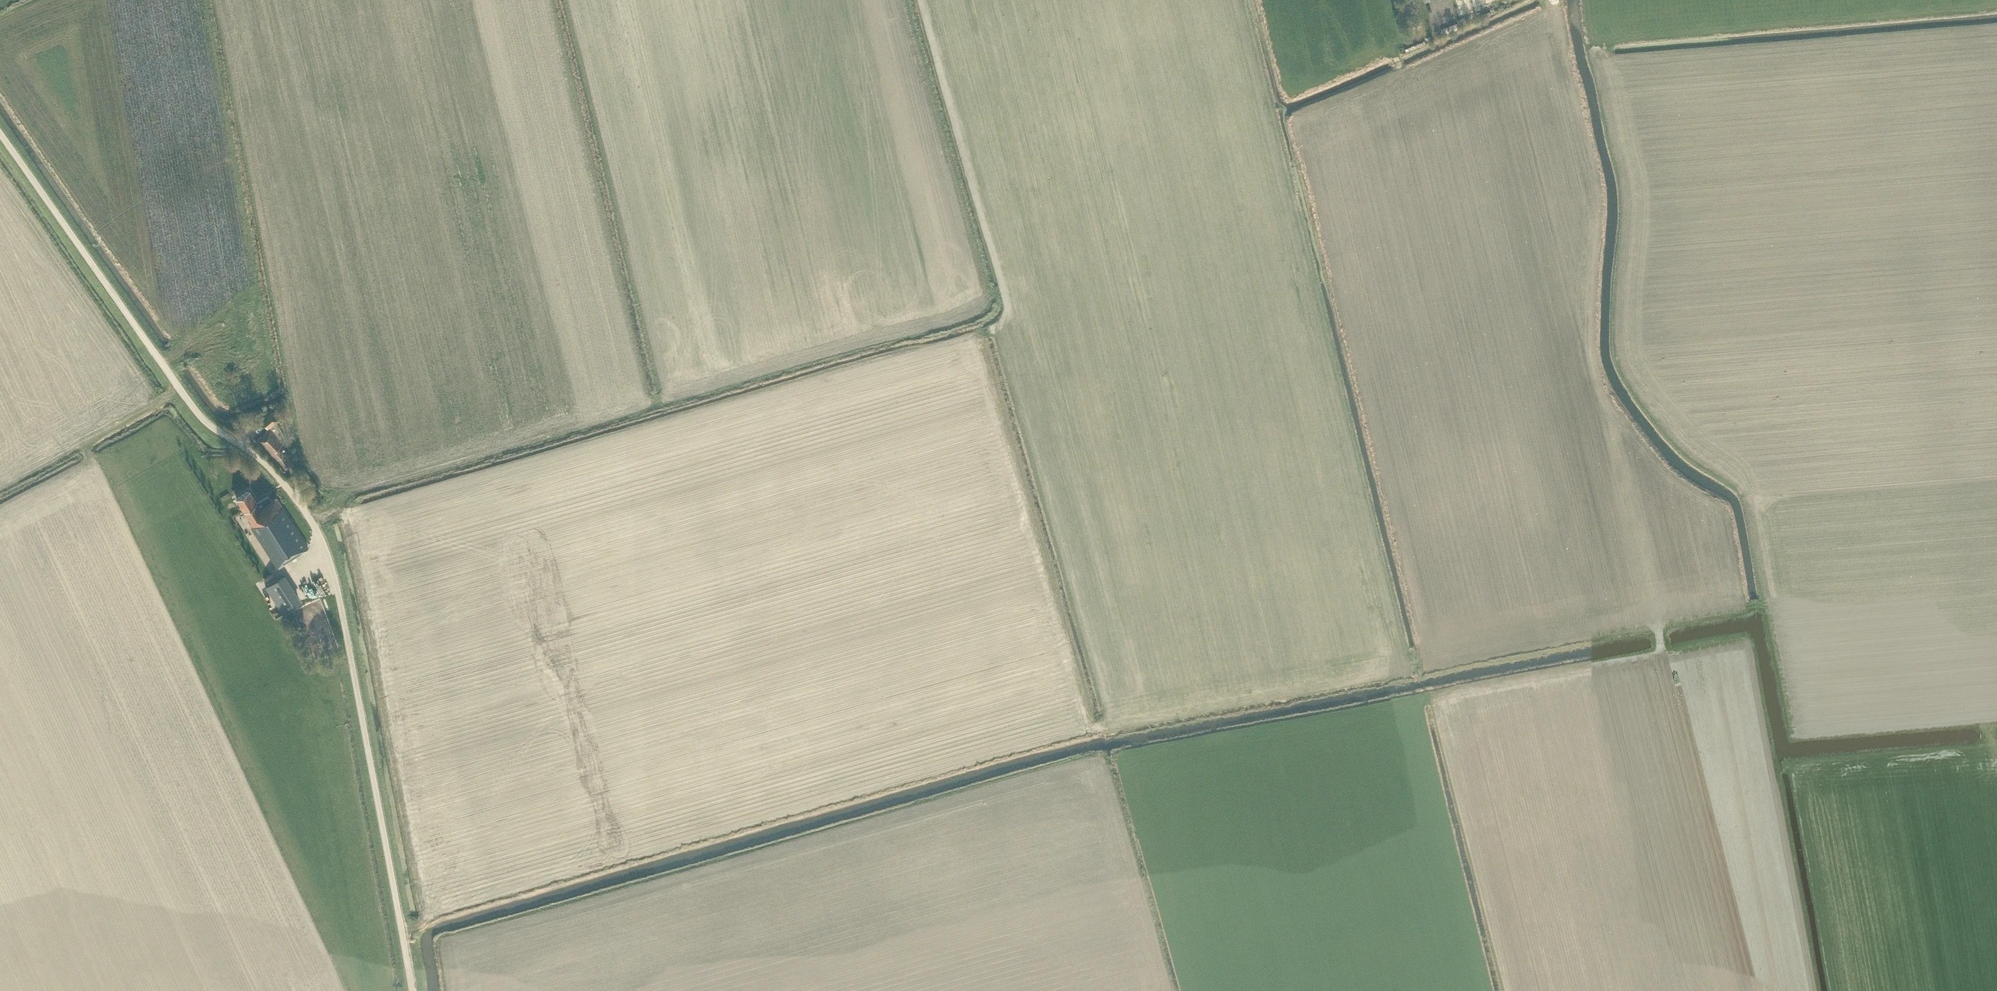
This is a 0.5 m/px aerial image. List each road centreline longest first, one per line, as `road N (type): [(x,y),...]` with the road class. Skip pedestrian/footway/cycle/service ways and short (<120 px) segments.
road 1 (track): [(1509,990),(1436,710),(1445,693),(1653,652),(1659,638),(1591,346),(1596,176),(1555,0)]
road 2 (unclassified): [(412,990),(323,546),(267,463),(193,408),(0,133)]

